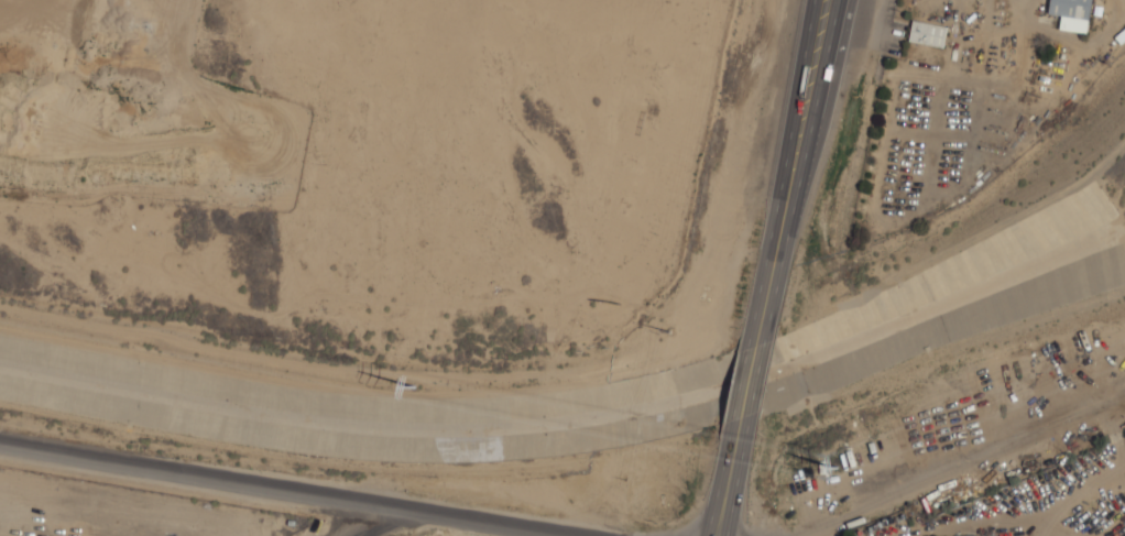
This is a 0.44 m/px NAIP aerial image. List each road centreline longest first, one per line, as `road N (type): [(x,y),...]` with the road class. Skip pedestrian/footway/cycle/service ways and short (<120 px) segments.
road 1 (residential): [(599,535),(0,436)]
road 2 (primary): [(777,259),(718,535)]
road 3 (primary): [(832,0),(777,259)]

